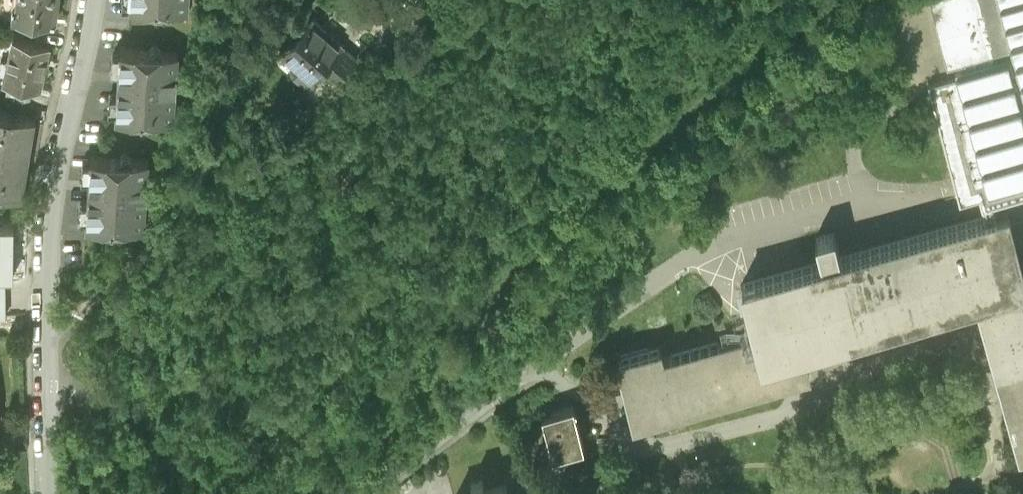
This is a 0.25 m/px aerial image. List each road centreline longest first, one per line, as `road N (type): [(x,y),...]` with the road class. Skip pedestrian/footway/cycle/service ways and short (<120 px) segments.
road 1 (track): [(268,493),(365,329),(437,177),(448,133),(478,95),(508,84),(535,98),(544,125),(540,156),(458,260),(461,278),(478,283),(504,272),(817,0)]
road 2 (residential): [(356,493),(564,344),(717,288),(792,236),(860,206)]
road 3 (residential): [(90,0),(53,169),(44,253),(48,493)]
road 4 (track): [(44,372),(110,394),(158,493)]

